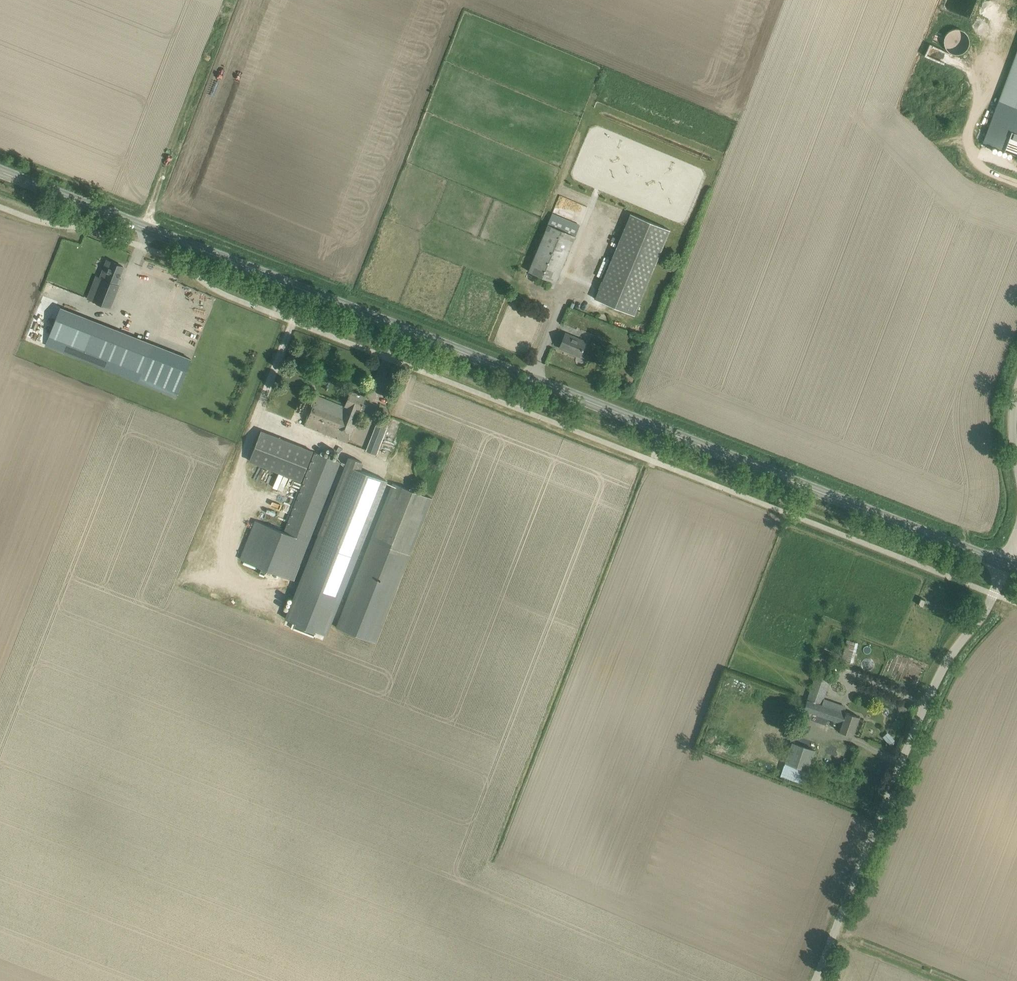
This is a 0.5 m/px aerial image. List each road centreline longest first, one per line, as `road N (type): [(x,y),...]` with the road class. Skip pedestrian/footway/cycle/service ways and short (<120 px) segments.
road 1 (tertiary): [(1004,566),(0,172)]
road 2 (unclassified): [(817,980),(946,662),(984,616),(1004,566)]

